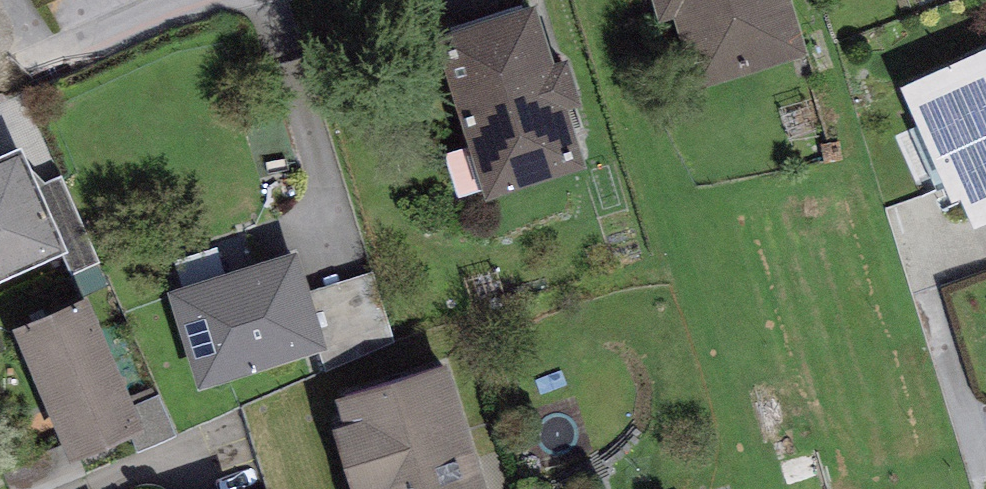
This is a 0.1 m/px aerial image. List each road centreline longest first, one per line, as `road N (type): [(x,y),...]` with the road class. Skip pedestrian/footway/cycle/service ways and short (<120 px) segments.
road 1 (residential): [(184,0),(0,78)]

